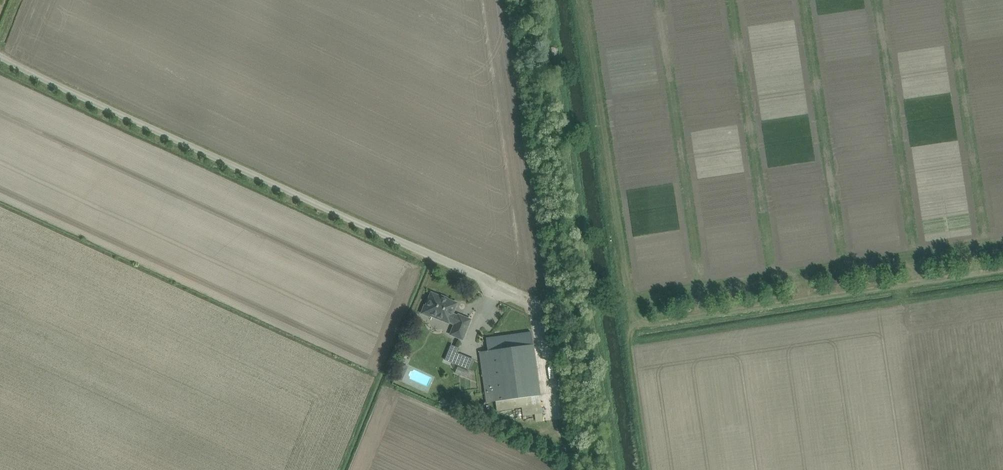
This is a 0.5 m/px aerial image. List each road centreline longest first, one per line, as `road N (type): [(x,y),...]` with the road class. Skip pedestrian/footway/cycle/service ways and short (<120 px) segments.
road 1 (unclassified): [(526,302),(0,57)]
road 2 (track): [(548,0),(548,55),(559,79),(618,469)]
road 3 (track): [(1002,273),(660,325)]

